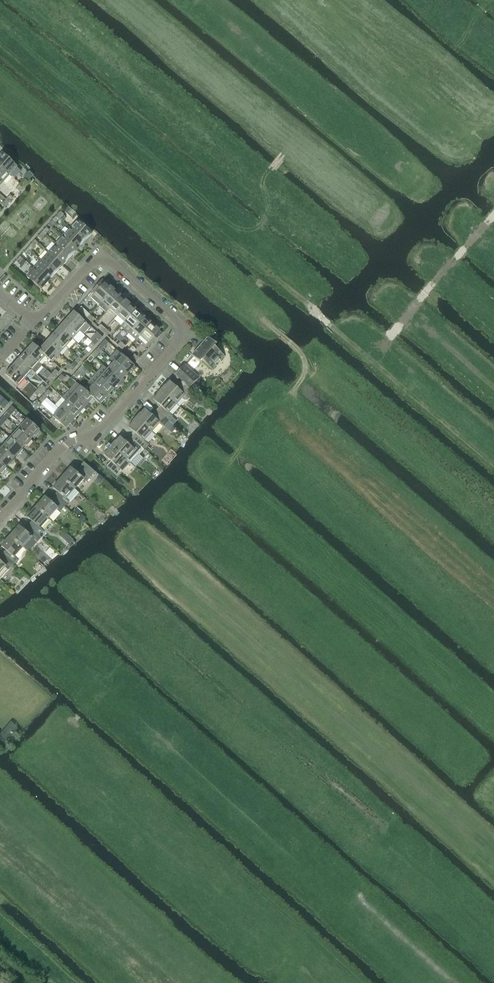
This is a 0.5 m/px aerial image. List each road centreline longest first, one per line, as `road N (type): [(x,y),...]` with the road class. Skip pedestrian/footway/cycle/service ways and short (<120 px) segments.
road 1 (residential): [(0,516),(69,441),(103,426),(186,333),(99,253),(31,321)]

